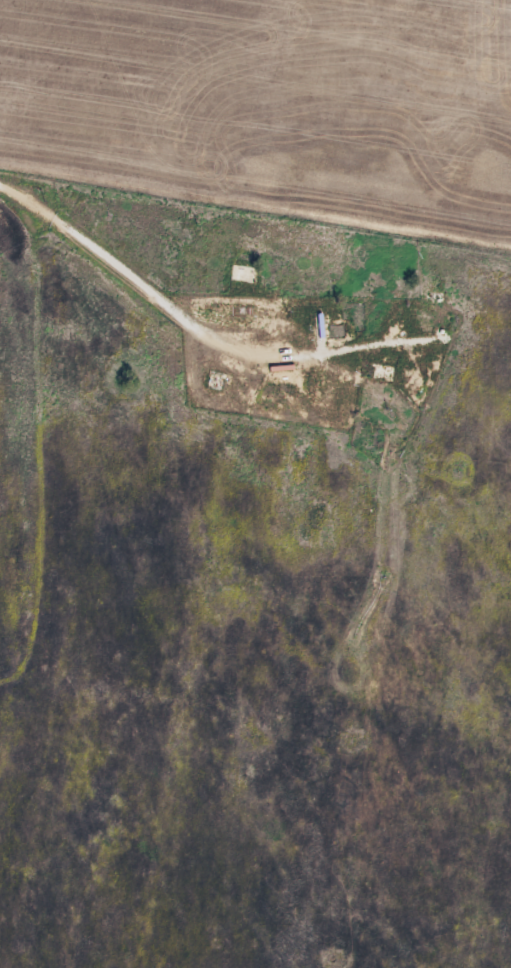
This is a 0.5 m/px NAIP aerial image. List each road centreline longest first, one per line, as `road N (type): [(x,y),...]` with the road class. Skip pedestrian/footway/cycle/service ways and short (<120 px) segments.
road 1 (track): [(0,187),(172,307),(199,336)]

